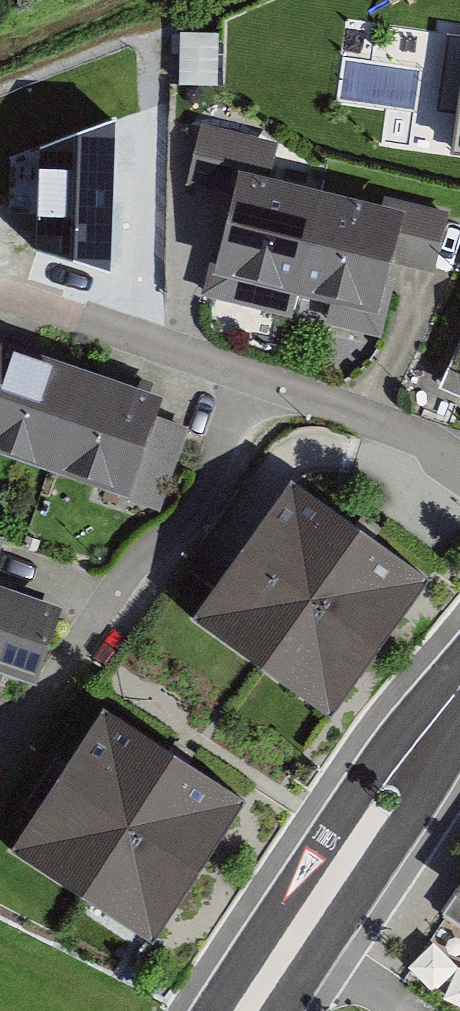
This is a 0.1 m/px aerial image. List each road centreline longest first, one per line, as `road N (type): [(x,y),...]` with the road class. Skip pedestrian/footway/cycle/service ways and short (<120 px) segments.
road 1 (residential): [(459,466),(413,435),(0,295)]
road 2 (tertiary): [(459,689),(245,1010)]

